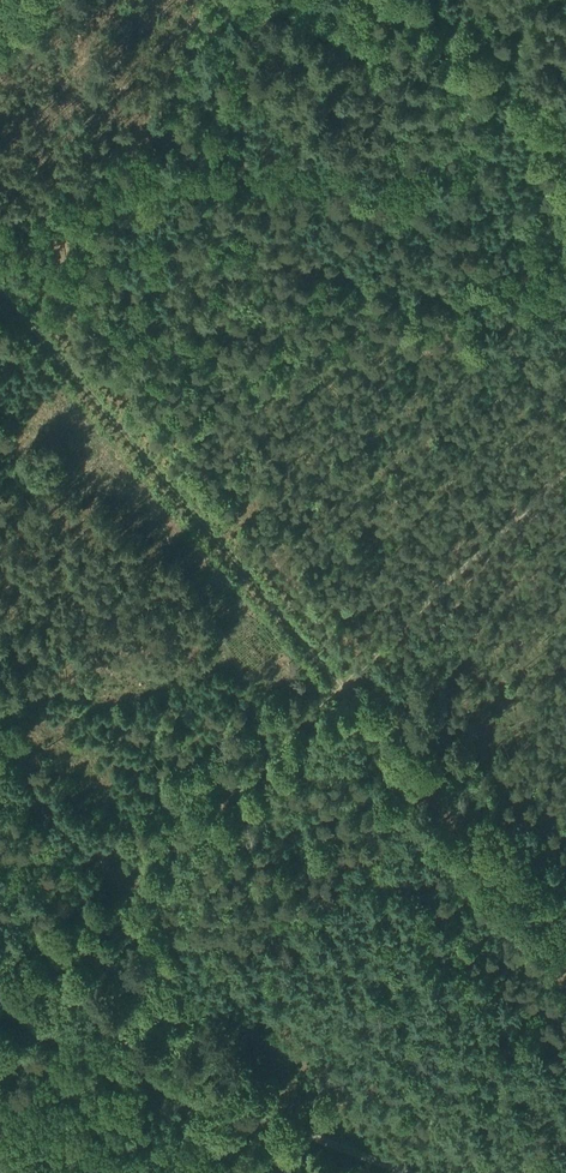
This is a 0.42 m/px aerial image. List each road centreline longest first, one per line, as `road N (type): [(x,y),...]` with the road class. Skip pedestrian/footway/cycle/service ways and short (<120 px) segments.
road 1 (track): [(0,745),(355,1154)]
road 2 (track): [(342,689),(0,289)]
road 3 (track): [(0,1016),(403,1172)]

